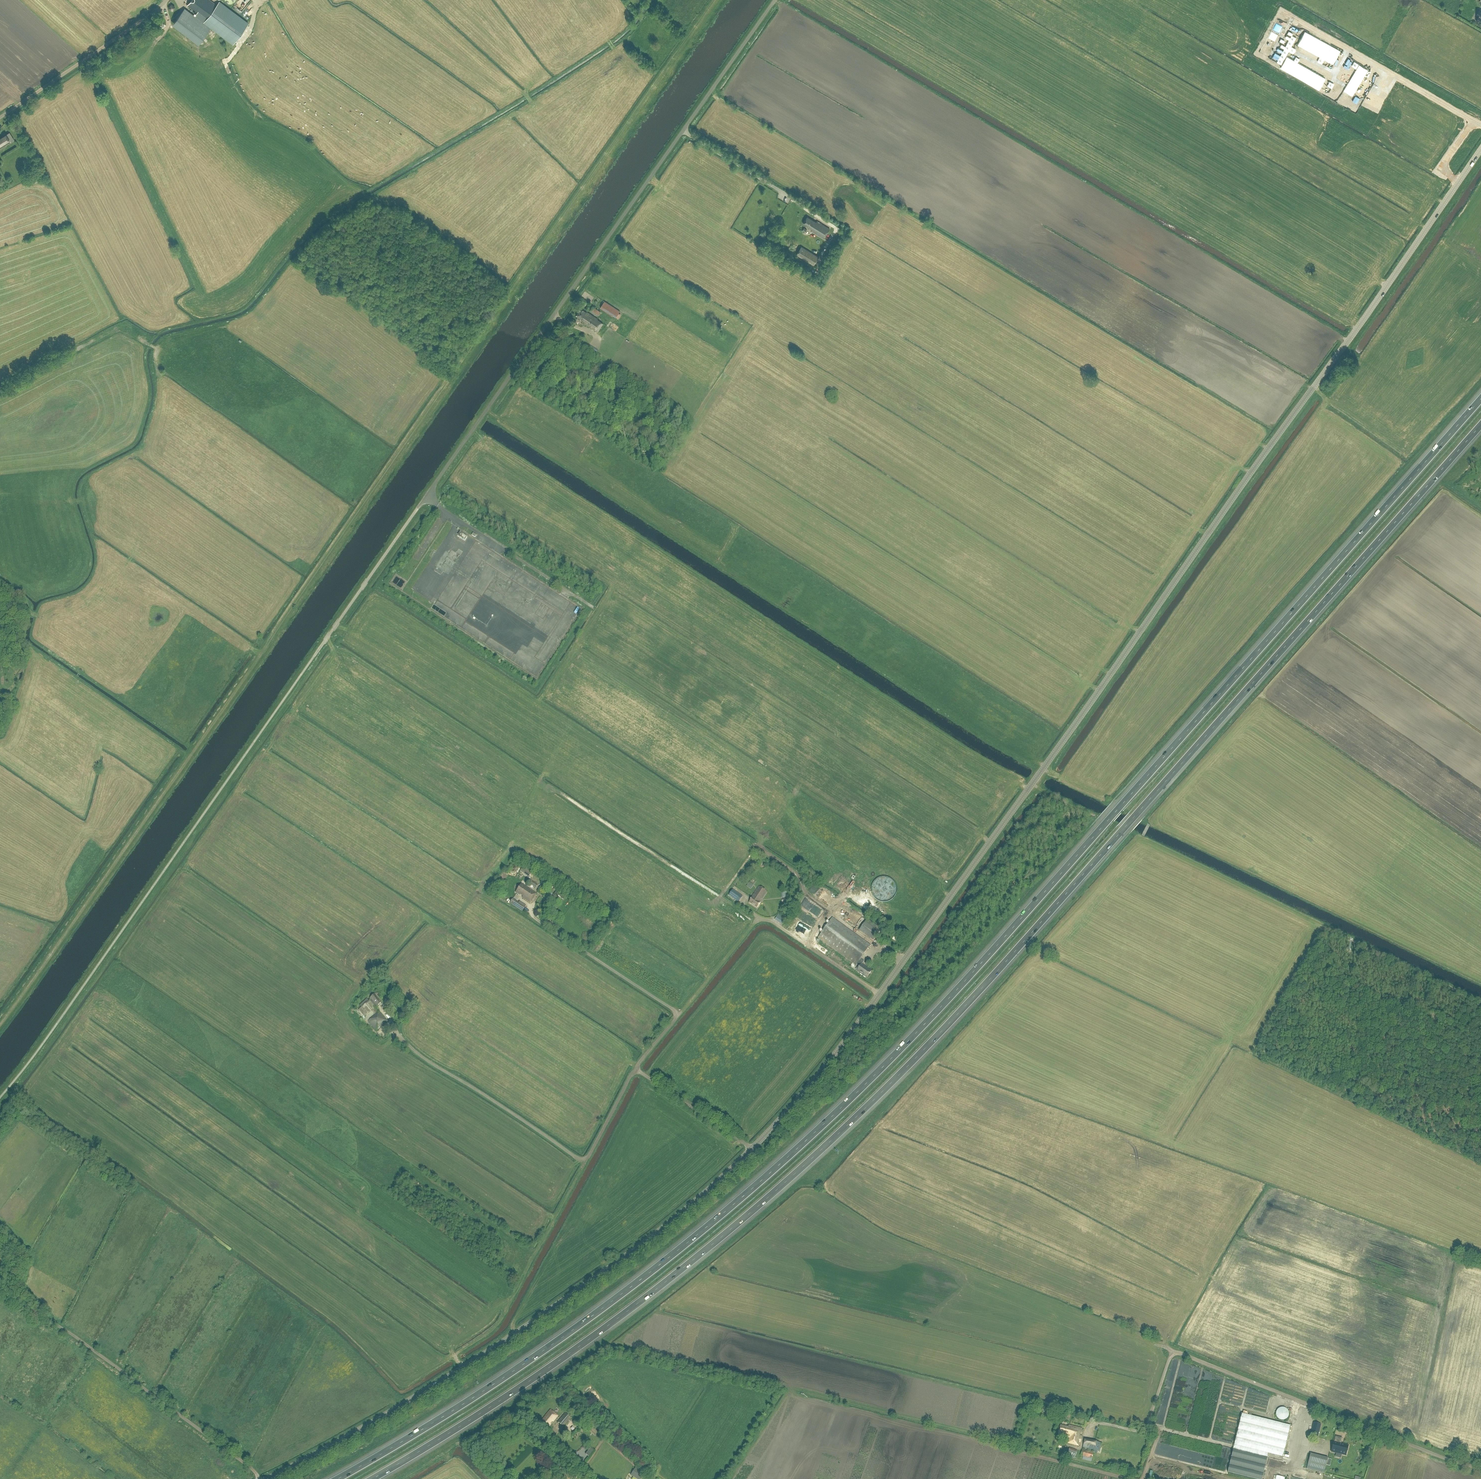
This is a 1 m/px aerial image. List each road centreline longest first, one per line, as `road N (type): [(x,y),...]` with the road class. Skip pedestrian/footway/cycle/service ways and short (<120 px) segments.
road 1 (tertiary): [(266,1478),(453,1374),(589,1282),(687,1208),(777,1122),(1070,732),(1480,149)]
road 2 (motorway): [(1480,399),(932,1018),(817,1130),(611,1302),(337,1478)]
road 3 (motorway): [(373,1478),(634,1307),(854,1119),(1006,962),(1480,425)]
road 4 (track): [(716,0),(0,1023)]
road 5 (residential): [(543,330),(775,0)]
road 6 (unclassified): [(322,646),(543,330)]
road 7 (track): [(1480,1003),(1142,837)]
road 8 (unclassified): [(1480,1467),(1153,1343)]
road 9 (track): [(879,994),(762,919),(680,1014)]
road 10 (track): [(450,1346),(454,1355),(500,1321),(584,1159)]
road 11 (unclassified): [(0,117),(166,0)]
road 12 (track): [(30,649),(190,756)]

